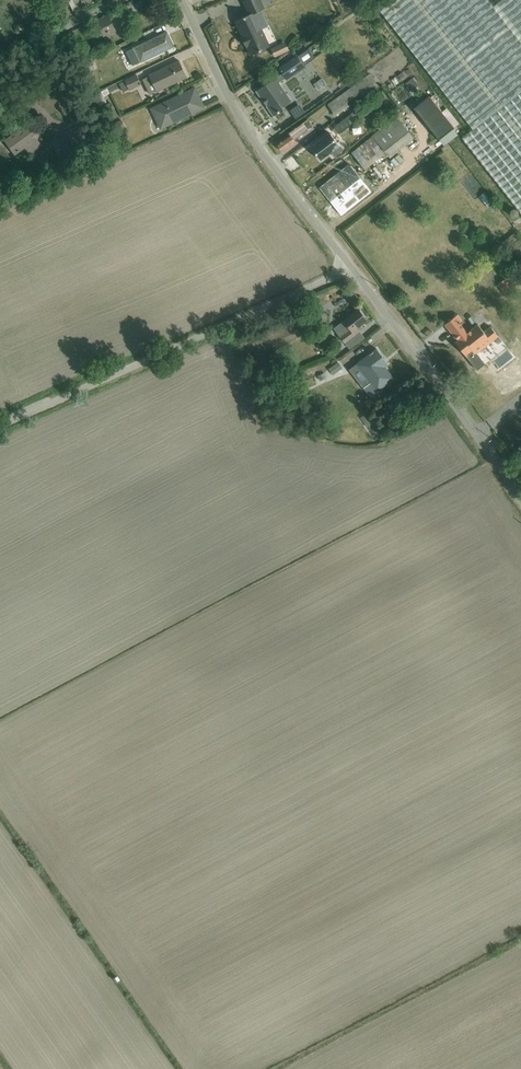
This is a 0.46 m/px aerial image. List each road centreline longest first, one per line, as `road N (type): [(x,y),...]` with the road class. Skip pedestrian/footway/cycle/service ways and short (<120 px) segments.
road 1 (unclassified): [(350,270),(0,429)]
road 2 (unclassified): [(181,0),(242,121),(350,270)]
road 3 (unclassified): [(350,270),(520,497)]

